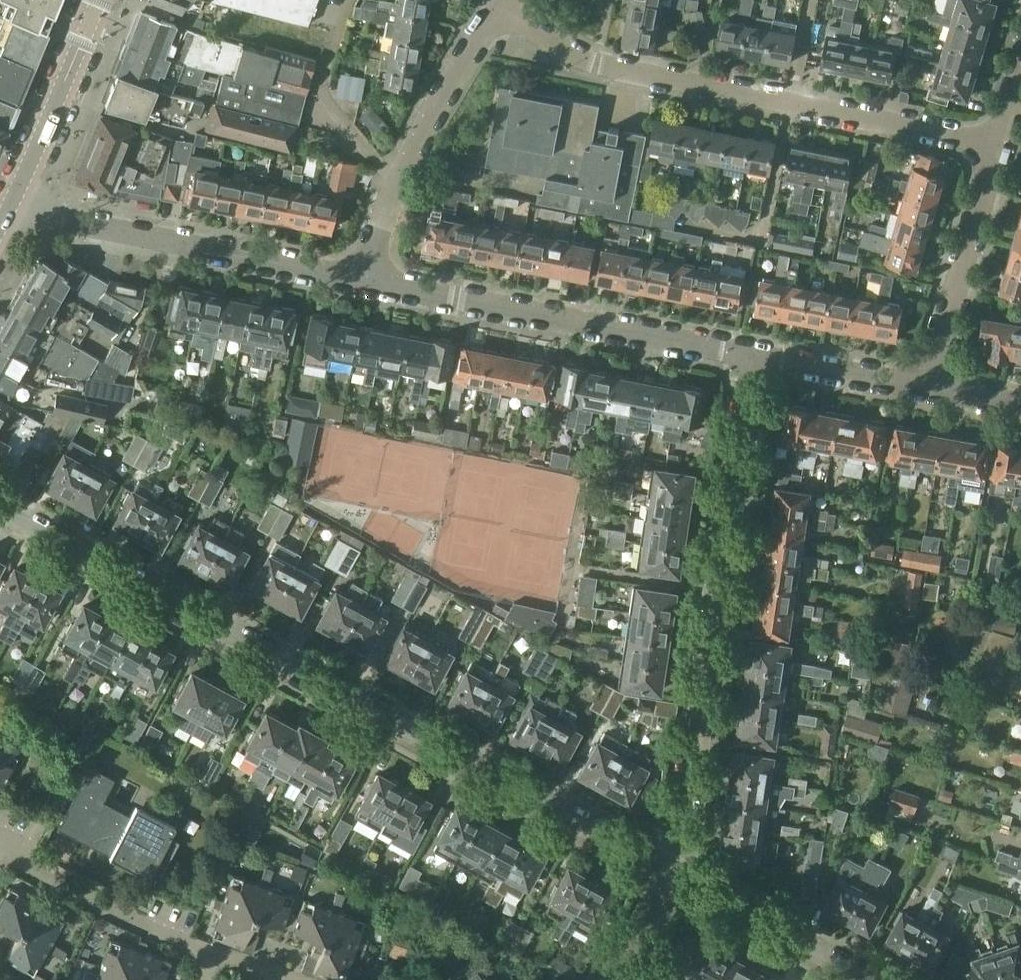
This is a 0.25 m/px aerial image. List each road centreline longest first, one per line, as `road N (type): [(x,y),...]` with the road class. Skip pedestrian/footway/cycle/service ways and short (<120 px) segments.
road 1 (residential): [(669,871),(0,509)]
road 2 (residential): [(997,148),(582,61),(498,5)]
road 3 (residential): [(669,871),(752,356)]
road 4 (residential): [(752,356),(365,280)]
road 5 (residential): [(365,280),(63,219),(15,197)]
road 6 (residential): [(365,280),(396,182),(498,5)]
road 7 (residential): [(930,388),(997,148)]
road 8 (residential): [(0,859),(212,954)]
road 9 (residential): [(869,979),(669,871)]
road 10 (tertiary): [(15,197),(100,0)]
road 11 (residential): [(930,388),(752,356)]
road 12 (residential): [(612,979),(669,871)]

